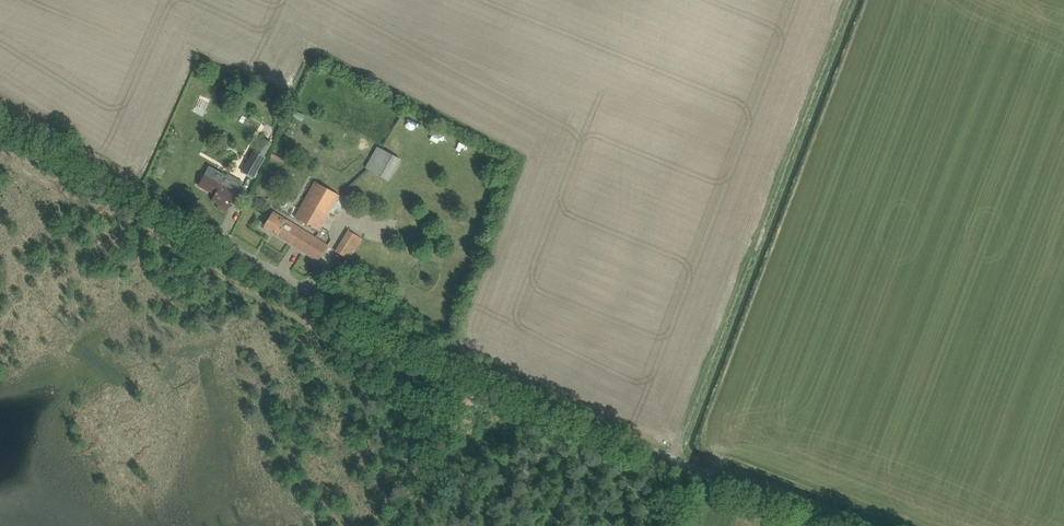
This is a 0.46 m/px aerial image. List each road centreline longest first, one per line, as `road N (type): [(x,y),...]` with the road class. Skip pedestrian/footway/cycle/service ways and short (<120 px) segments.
road 1 (unclassified): [(845,525),(675,462),(293,281),(0,110)]
road 2 (track): [(849,0),(675,462)]

